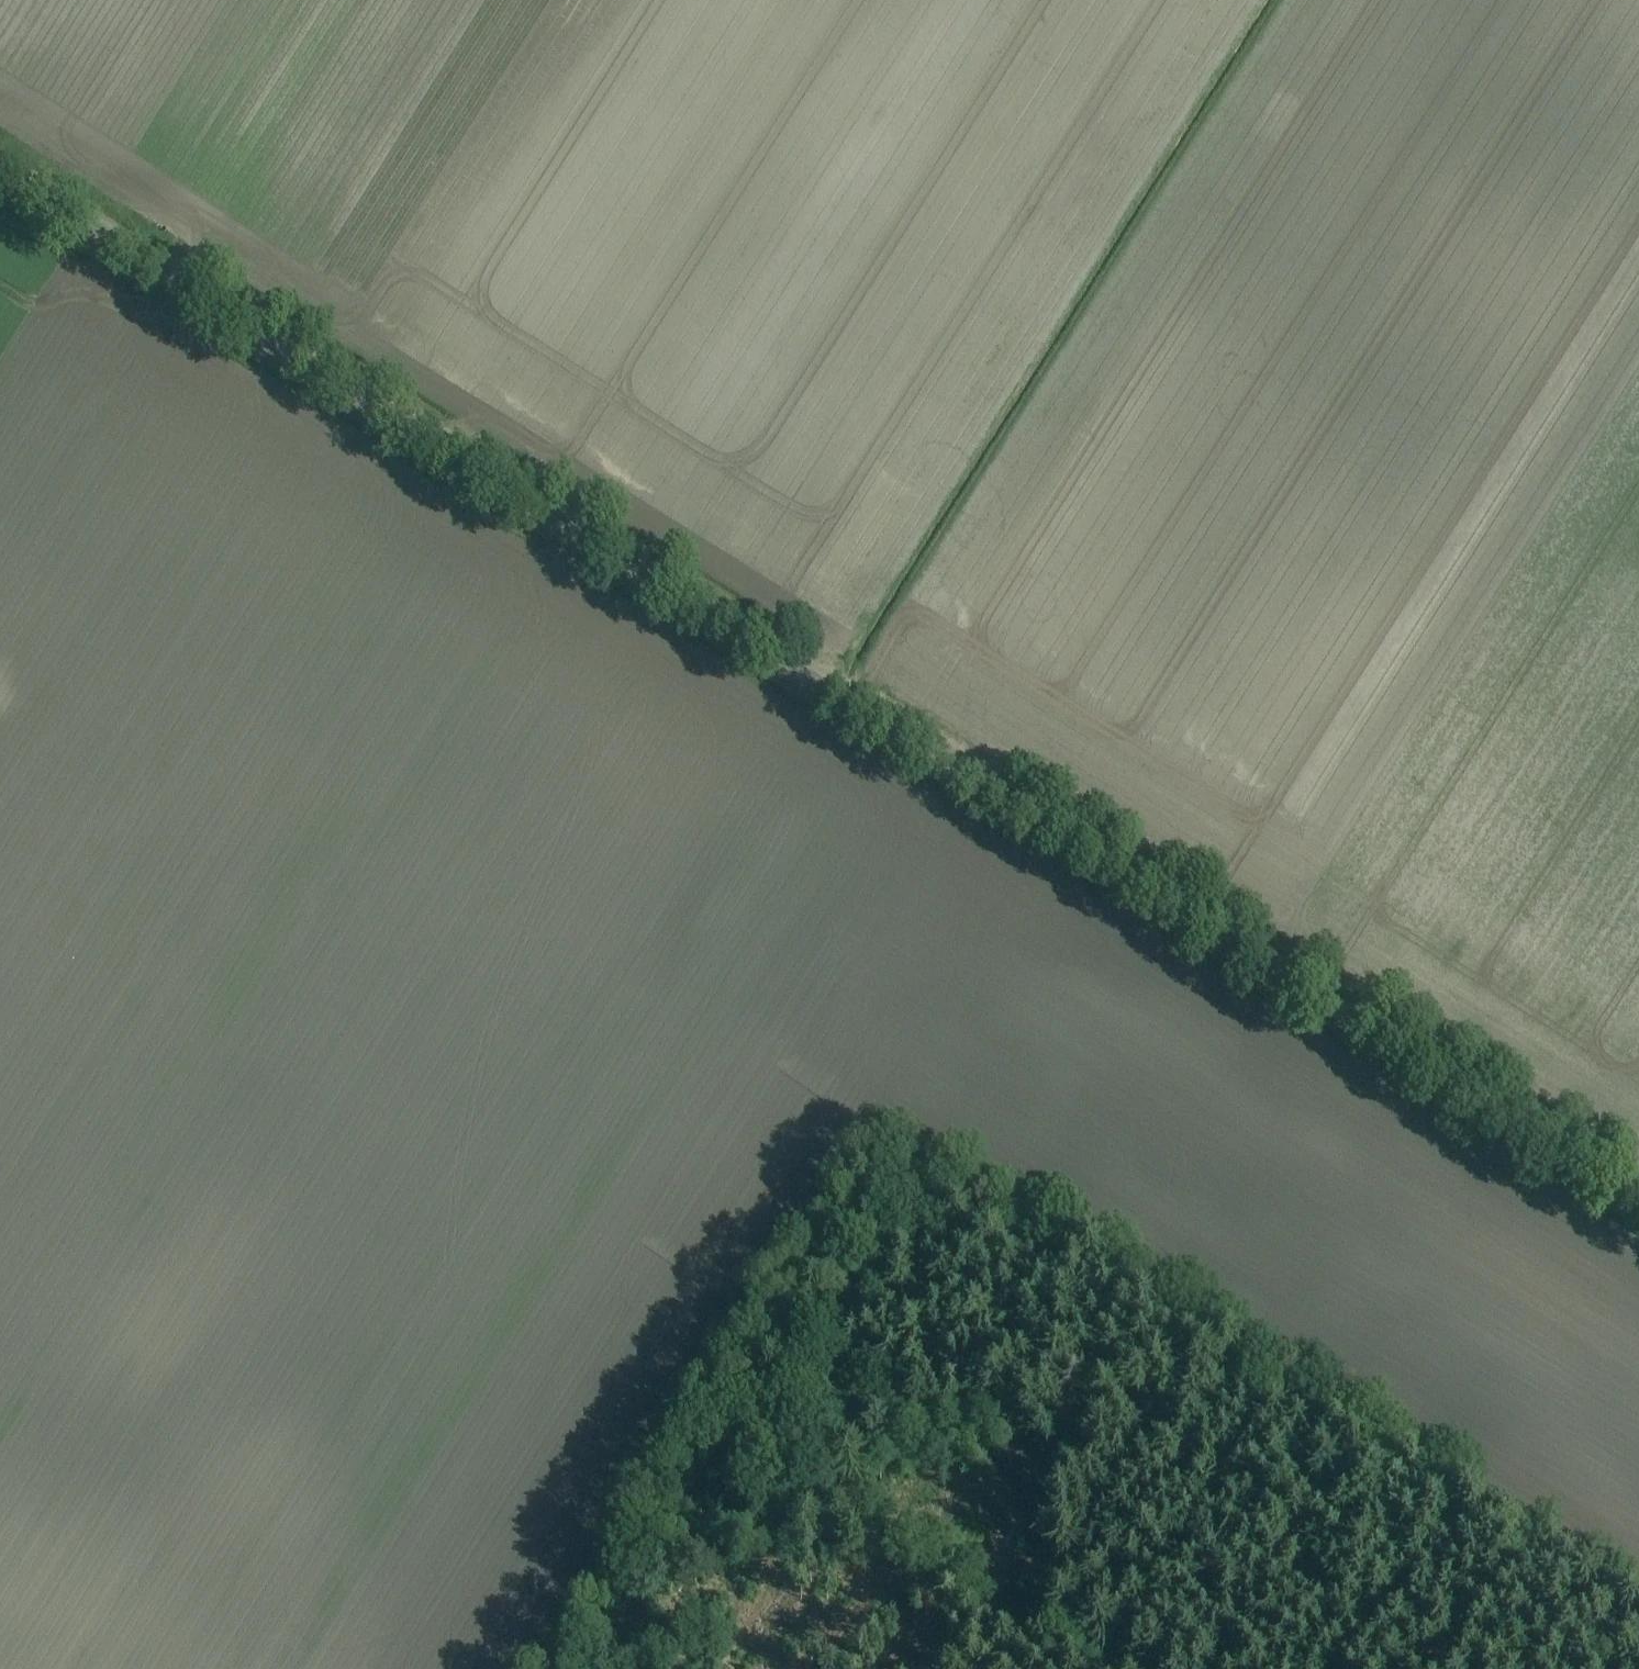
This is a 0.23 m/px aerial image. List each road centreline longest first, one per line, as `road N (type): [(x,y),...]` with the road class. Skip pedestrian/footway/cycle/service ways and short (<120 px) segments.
road 1 (unclassified): [(1638,1196),(0,164)]
road 2 (track): [(1109,1668),(705,1413)]

